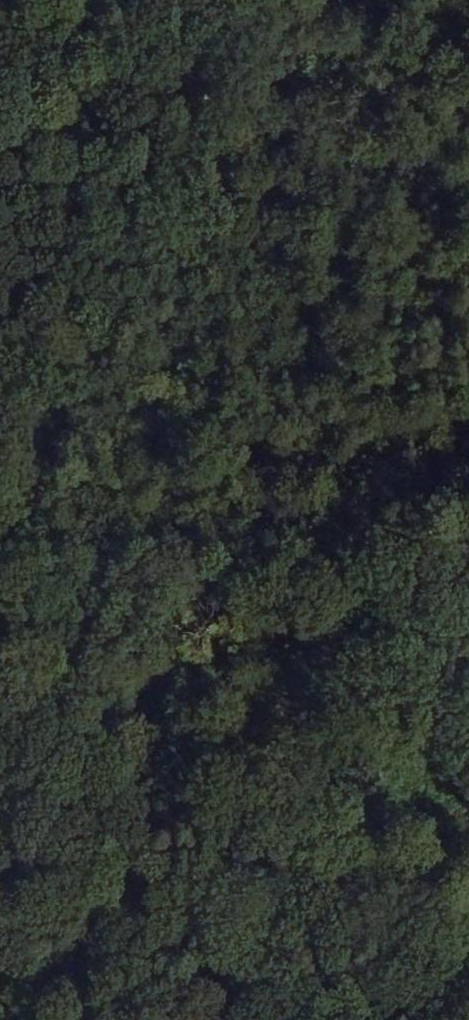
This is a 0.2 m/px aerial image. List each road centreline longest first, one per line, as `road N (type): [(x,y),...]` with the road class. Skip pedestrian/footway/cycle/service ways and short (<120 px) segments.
road 1 (track): [(305,0),(102,323),(0,448)]
road 2 (track): [(468,535),(0,598)]

